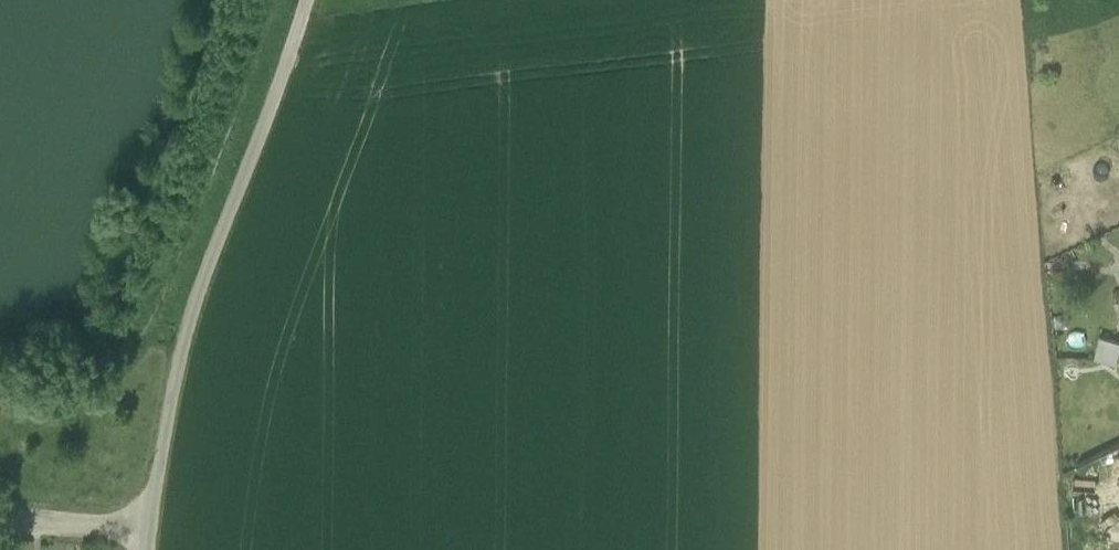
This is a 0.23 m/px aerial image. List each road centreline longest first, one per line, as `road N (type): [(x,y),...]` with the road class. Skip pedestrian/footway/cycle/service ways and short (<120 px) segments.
road 1 (unclassified): [(302,0),(189,301),(147,549)]

